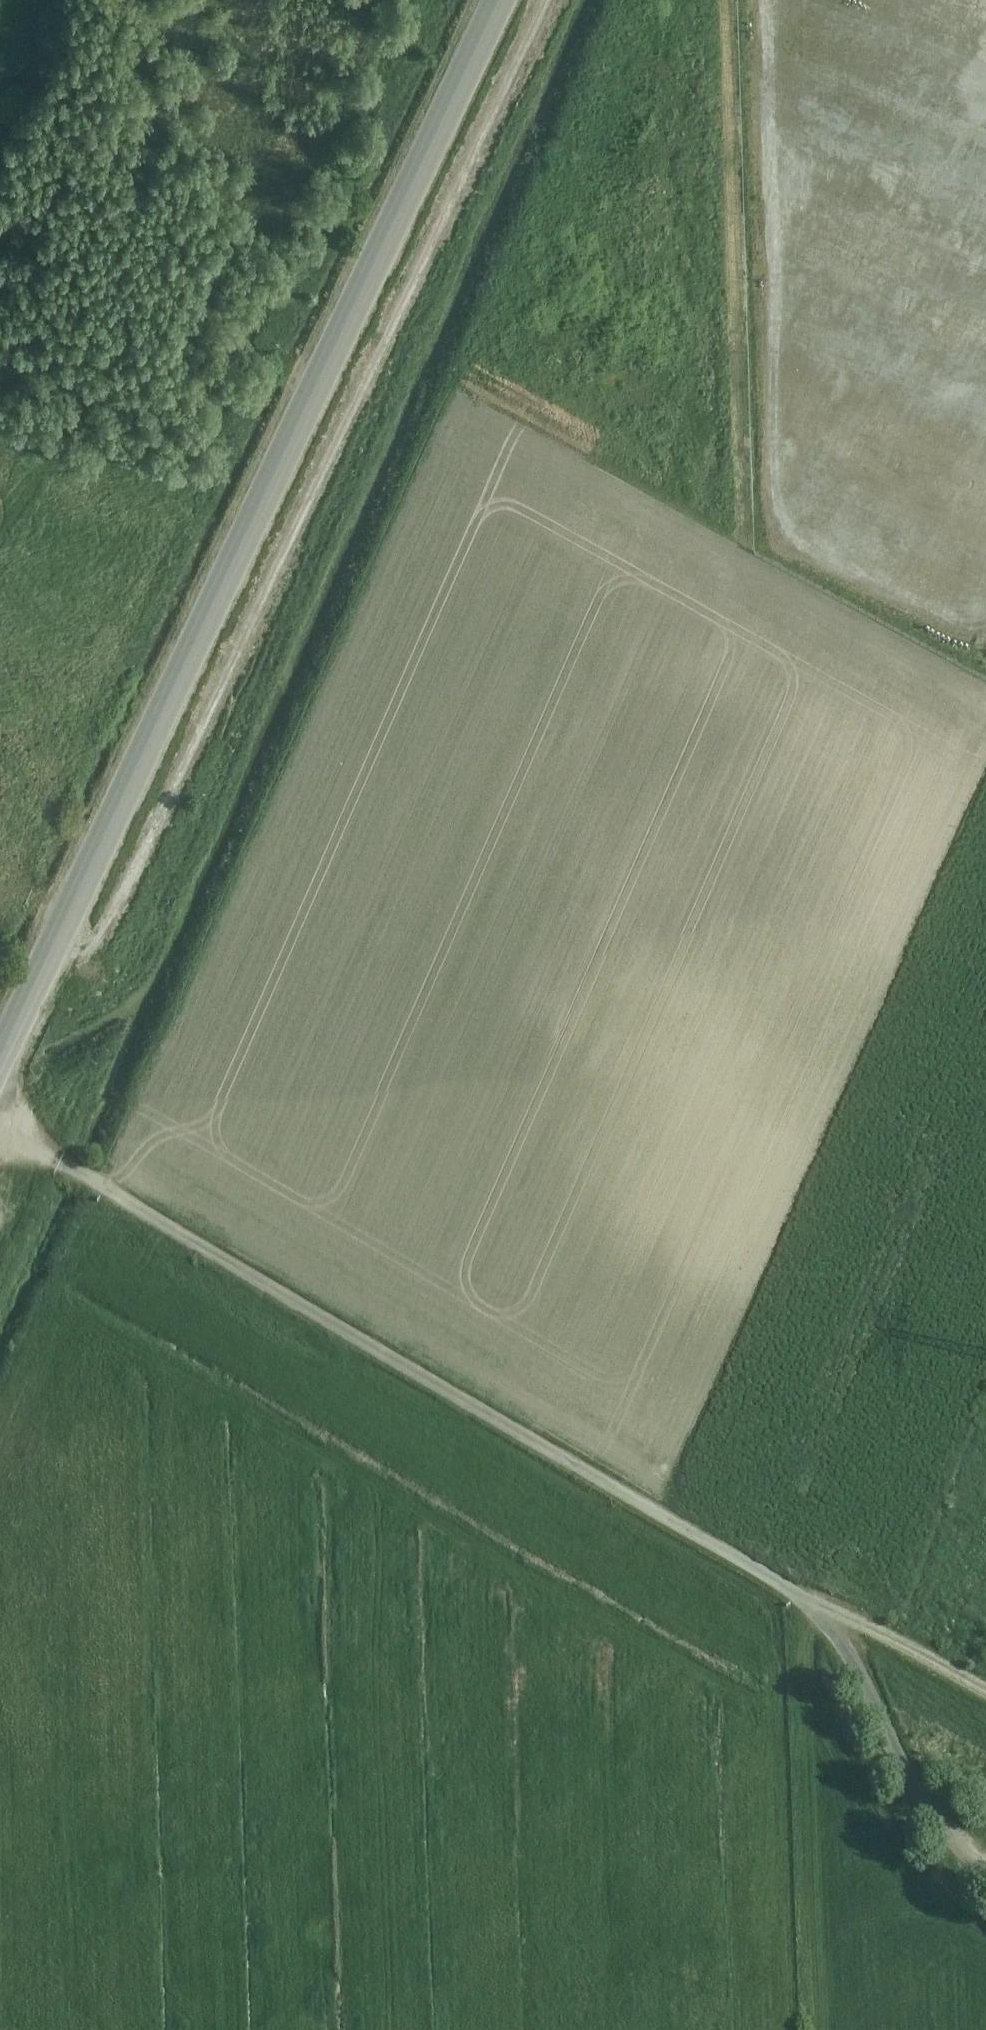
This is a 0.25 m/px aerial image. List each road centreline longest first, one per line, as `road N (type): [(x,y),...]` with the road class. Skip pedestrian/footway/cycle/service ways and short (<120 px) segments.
road 1 (unclassified): [(0,1068),(497,0)]
road 2 (track): [(804,1597),(985,1693)]

